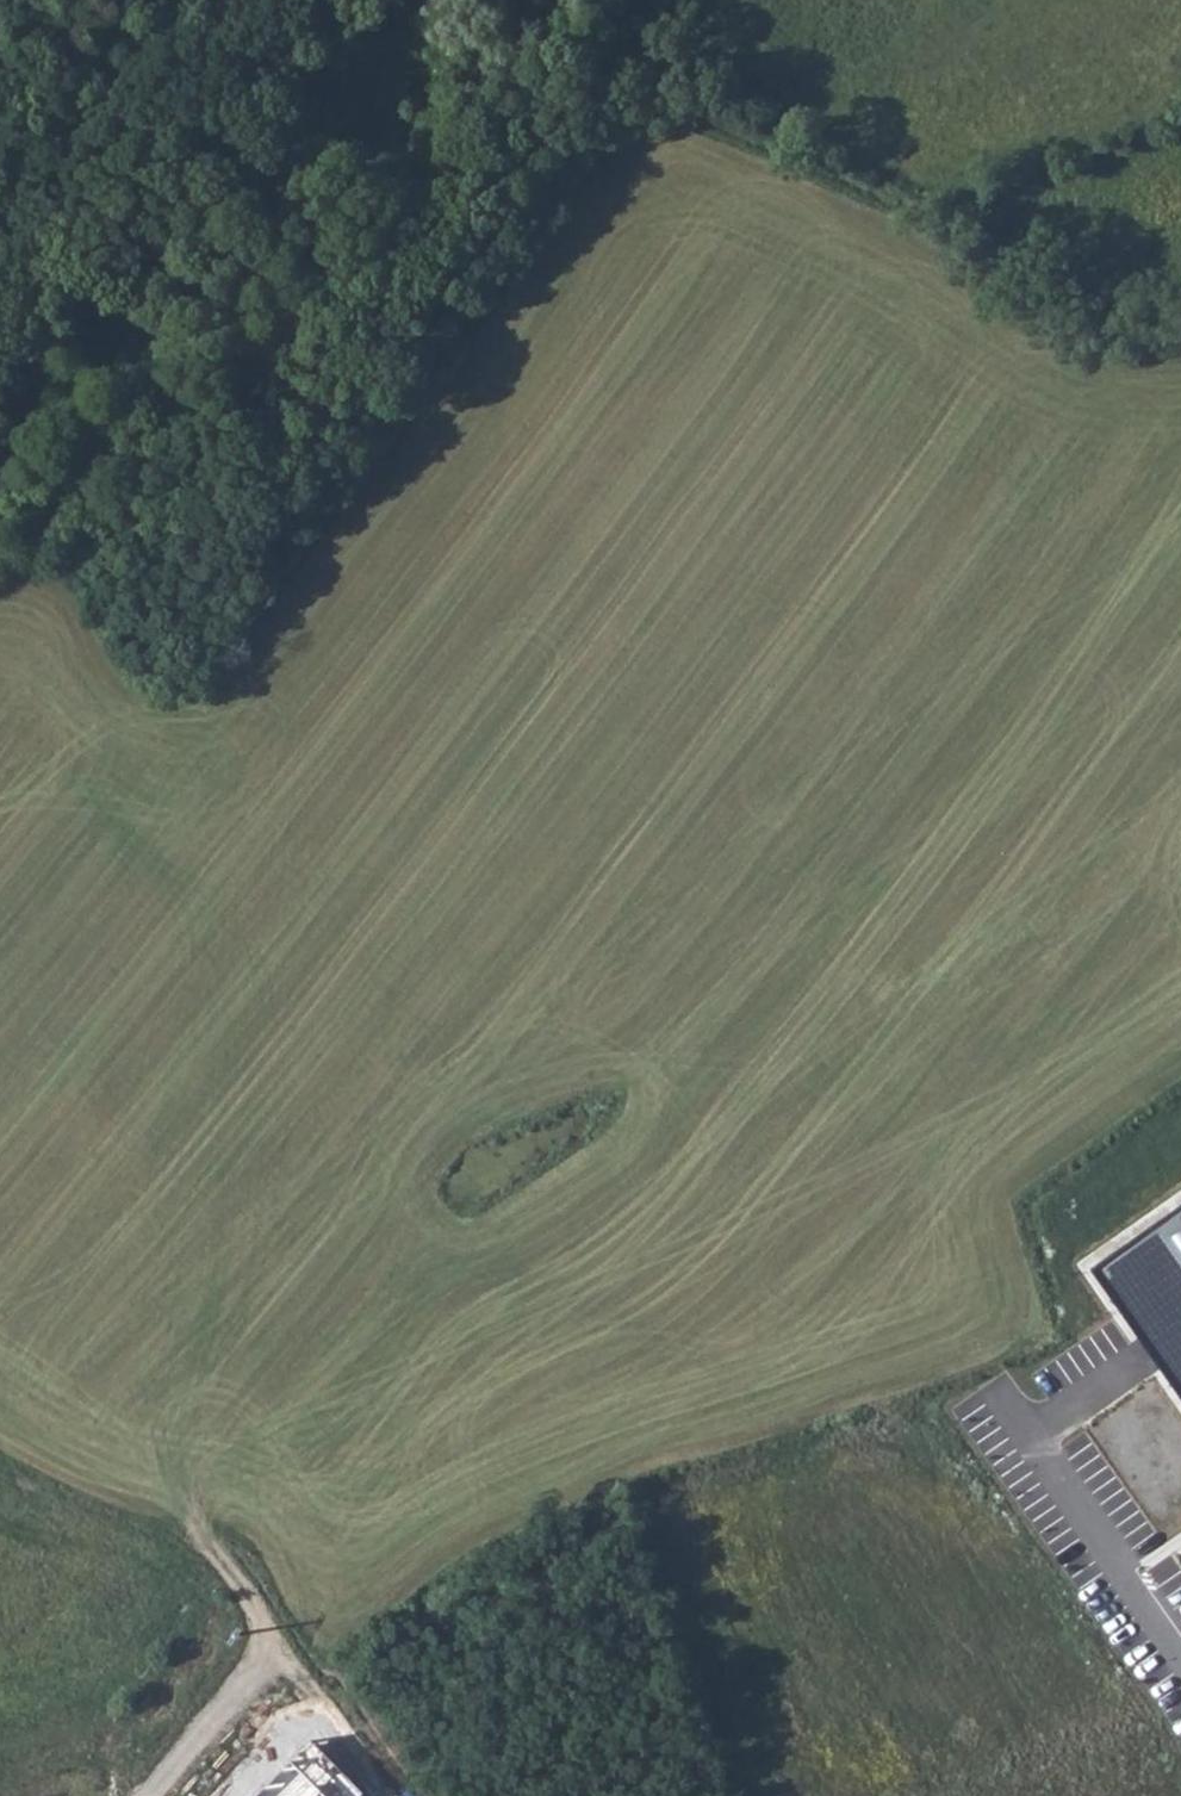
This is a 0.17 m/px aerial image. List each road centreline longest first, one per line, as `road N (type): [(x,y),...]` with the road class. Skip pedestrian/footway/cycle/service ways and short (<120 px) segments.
road 1 (track): [(381,1795),(199,1535)]

